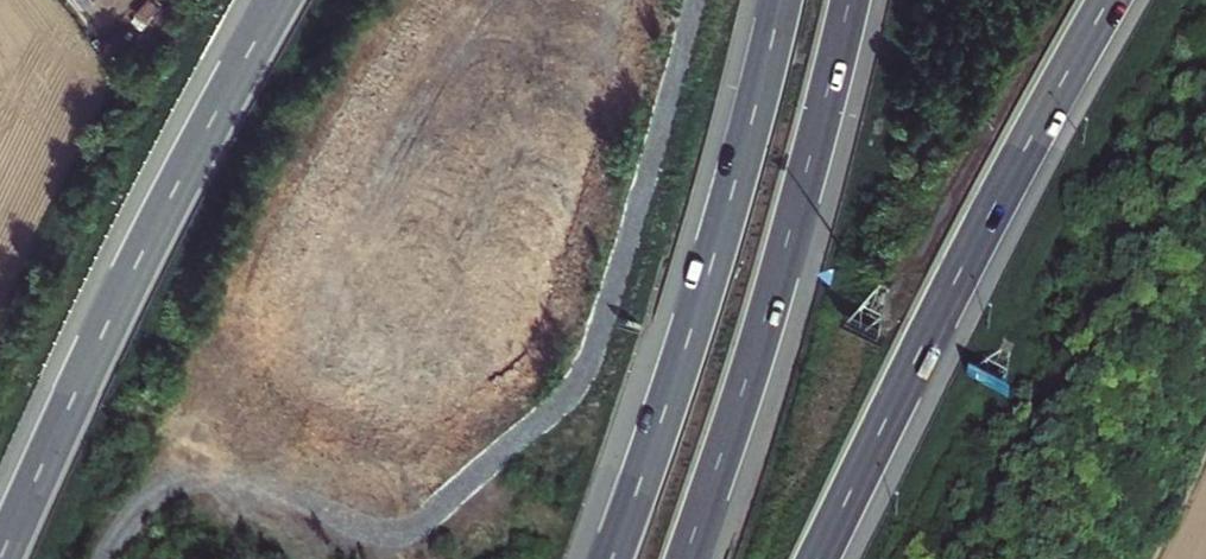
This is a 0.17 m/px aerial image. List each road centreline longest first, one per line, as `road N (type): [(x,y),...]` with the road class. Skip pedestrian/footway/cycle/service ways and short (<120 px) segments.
road 1 (motorway): [(821,558),(1017,163),(1110,0)]
road 2 (motorway): [(280,0),(130,277),(1,558)]
road 3 (motorway): [(780,0),(679,372),(613,558)]
road 4 (motorway): [(691,558),(774,306),(852,0)]

